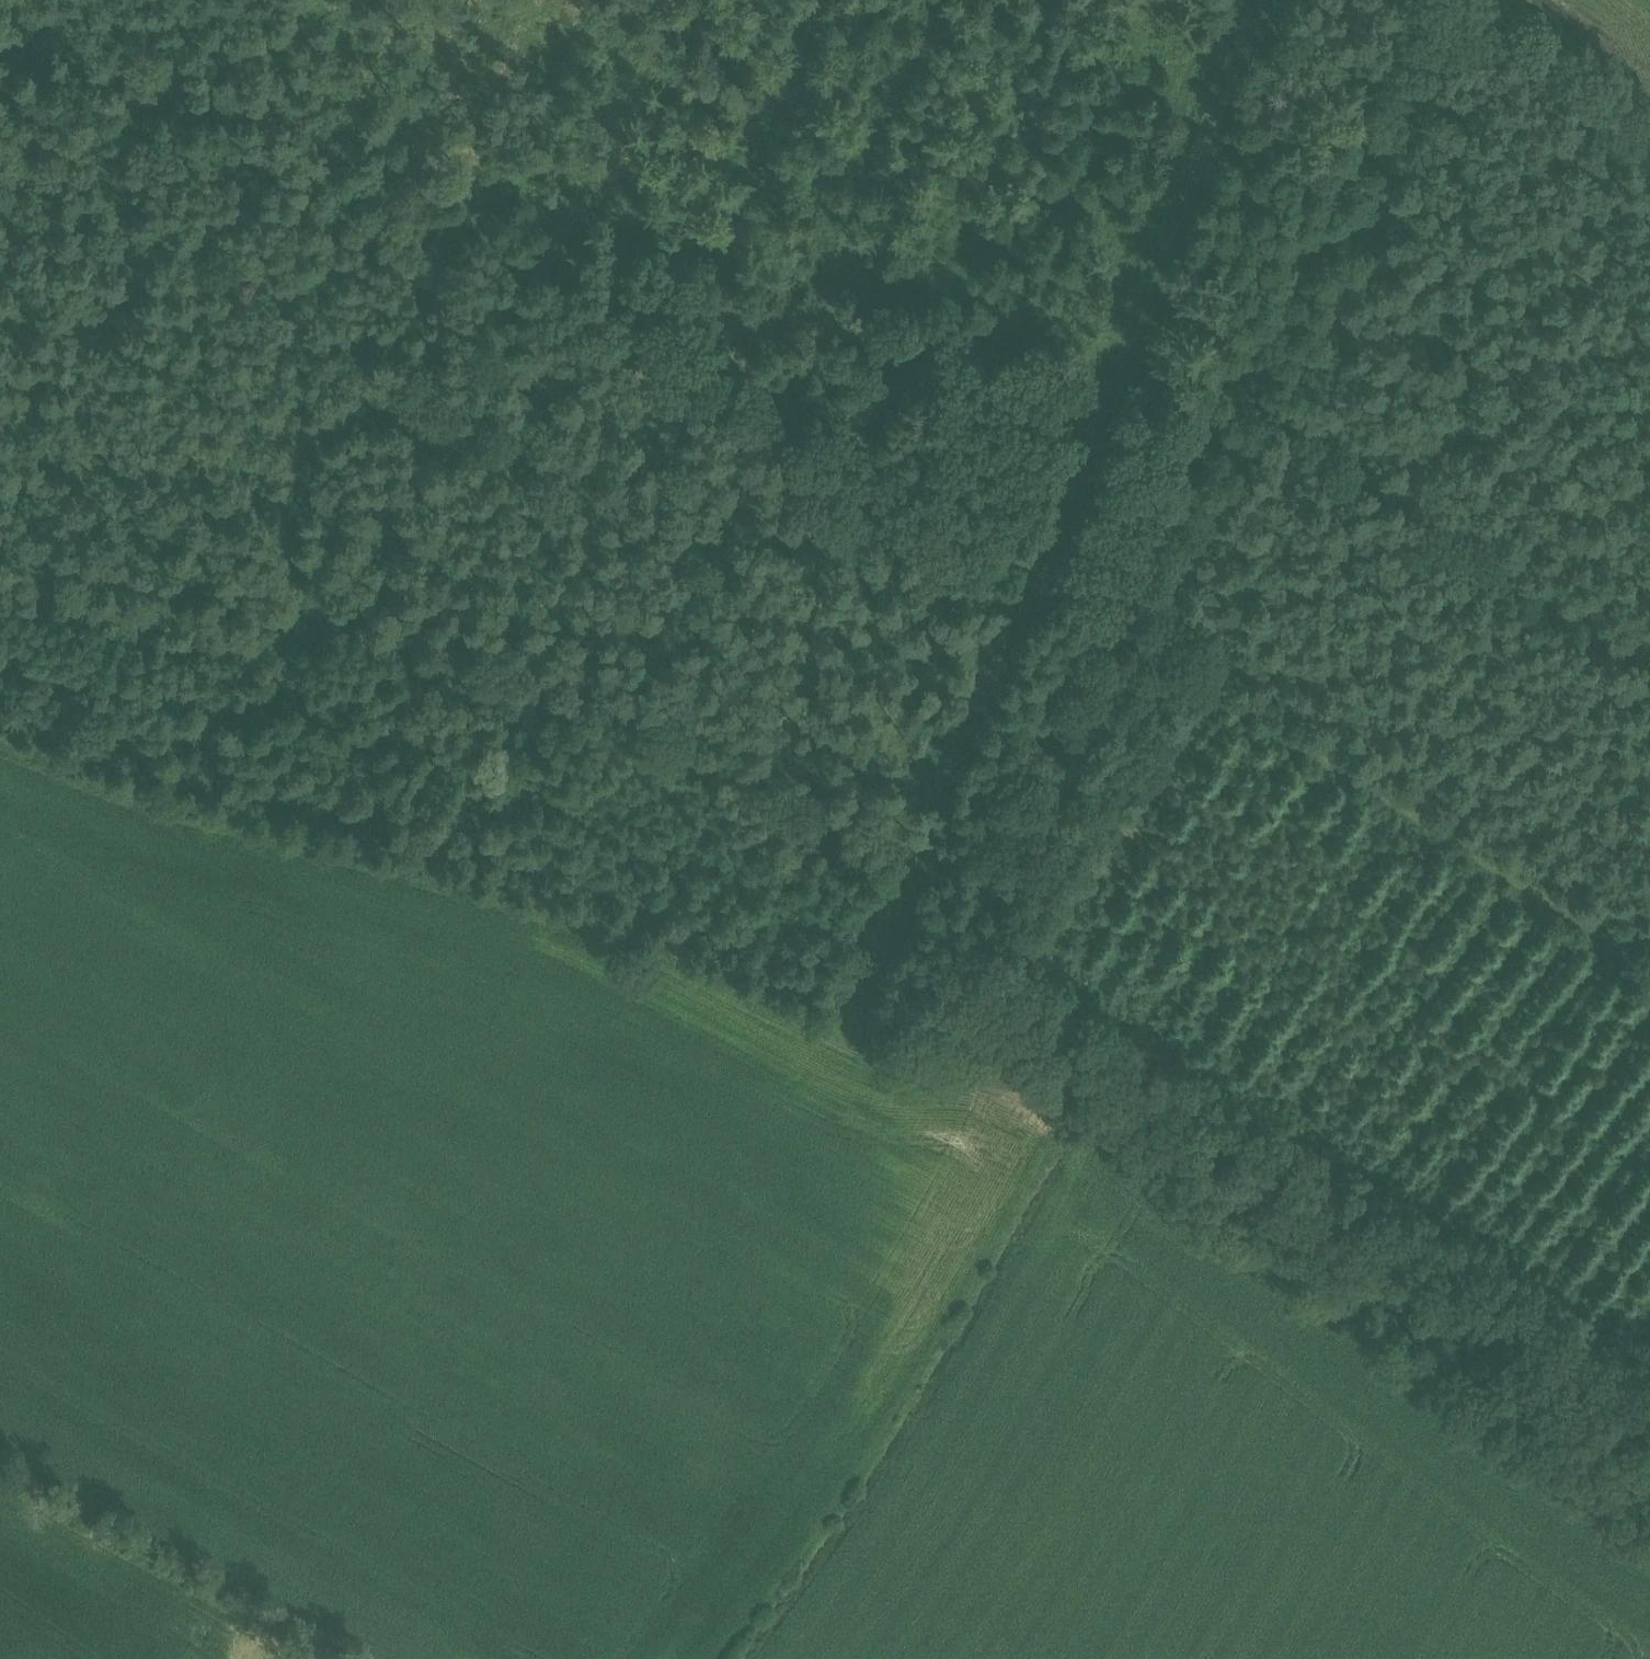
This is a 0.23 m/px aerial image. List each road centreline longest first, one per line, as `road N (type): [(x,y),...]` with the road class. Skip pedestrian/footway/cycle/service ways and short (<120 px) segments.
road 1 (track): [(1649,959),(1604,920),(1366,837),(1086,601),(1331,100),(1194,0)]

